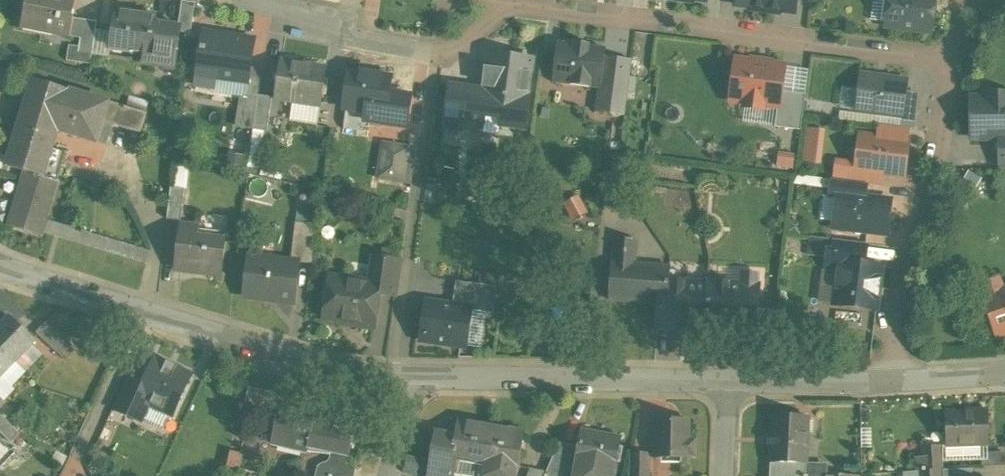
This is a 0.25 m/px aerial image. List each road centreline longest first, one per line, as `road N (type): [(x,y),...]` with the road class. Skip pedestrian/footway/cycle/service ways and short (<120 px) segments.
road 1 (residential): [(236,0),(429,54),(443,53),(504,11),(954,64)]
road 2 (residential): [(890,379),(954,64)]
road 3 (residential): [(419,377),(729,382)]
road 4 (residential): [(147,307),(321,364),(419,377)]
road 5 (residential): [(69,475),(147,307)]
road 6 (residential): [(729,382),(890,379)]
road 7 (residential): [(0,264),(147,307)]

